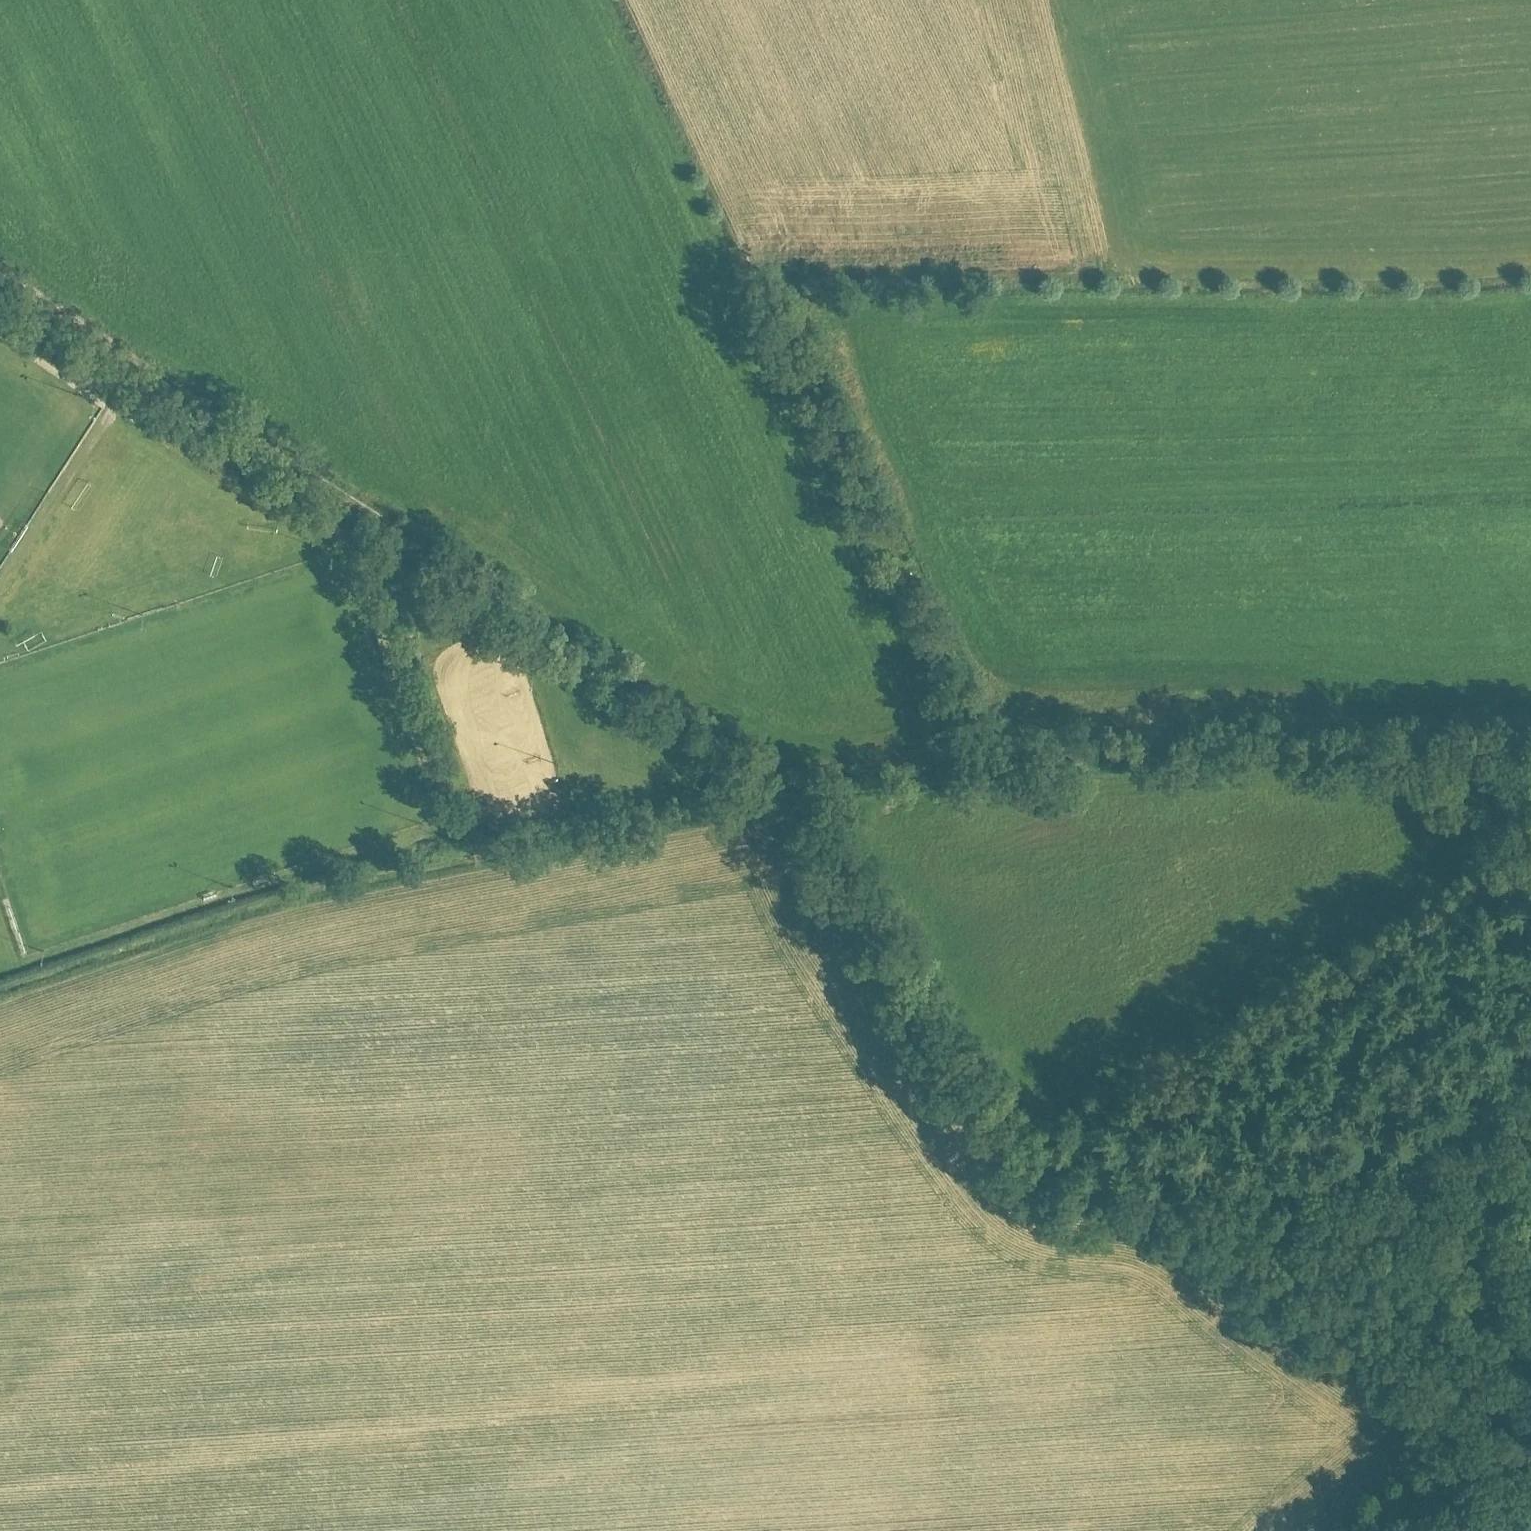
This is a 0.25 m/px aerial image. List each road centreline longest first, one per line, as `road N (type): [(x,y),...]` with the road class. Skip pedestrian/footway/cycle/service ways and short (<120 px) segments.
road 1 (track): [(0,273),(735,747),(804,801)]
road 2 (track): [(1530,745),(1429,752),(1135,749),(858,784),(804,801)]

